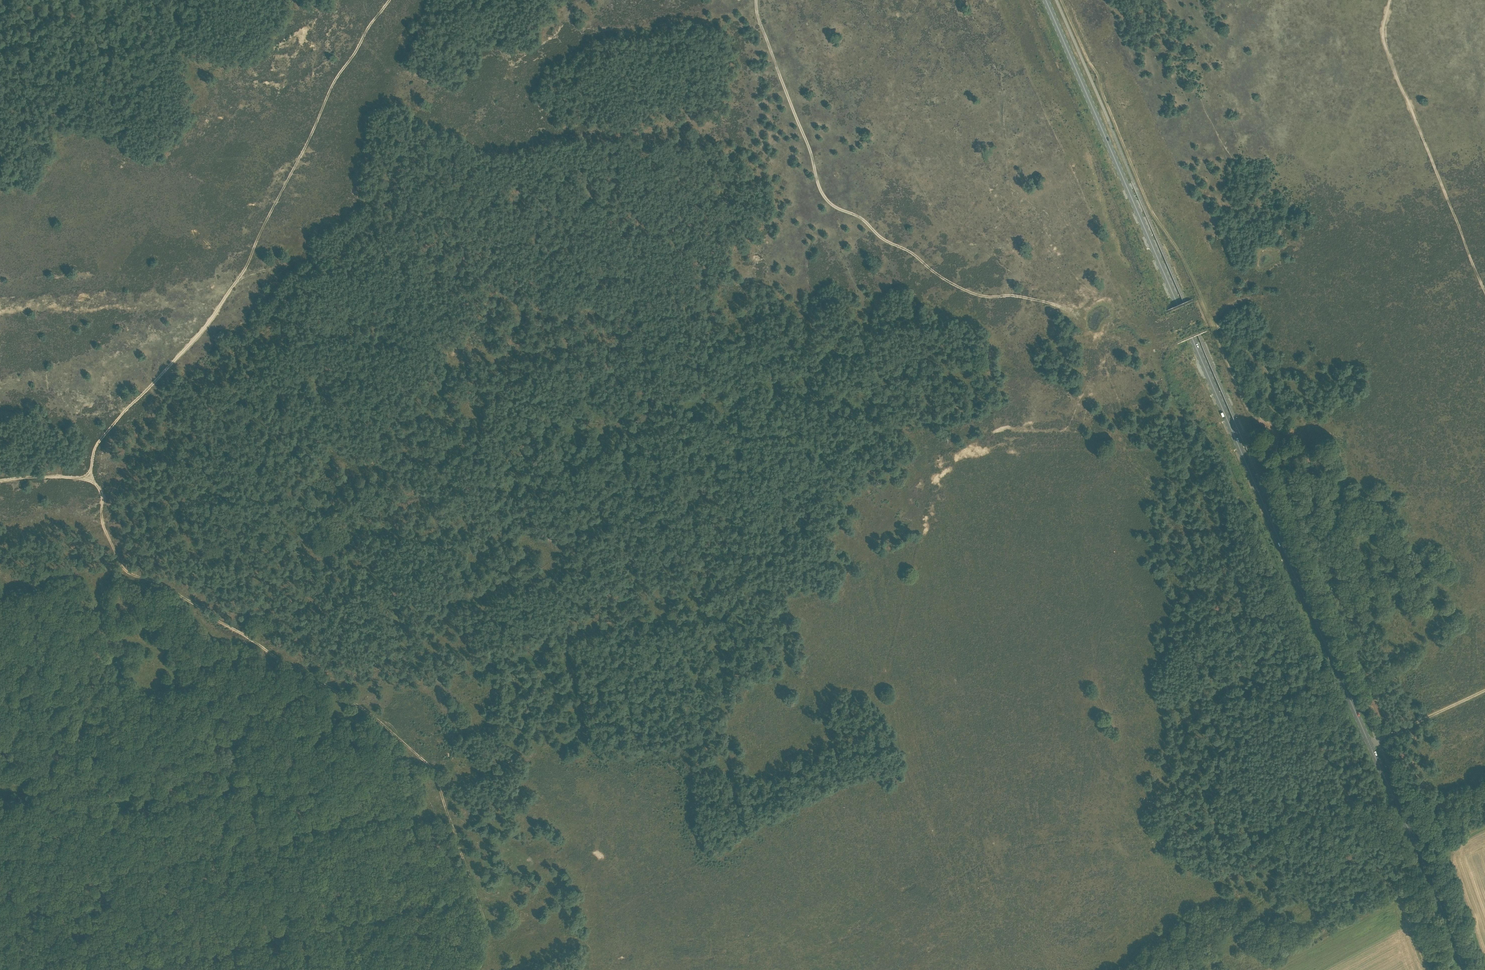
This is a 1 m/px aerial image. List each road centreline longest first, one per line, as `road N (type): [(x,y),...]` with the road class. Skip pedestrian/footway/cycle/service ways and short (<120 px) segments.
road 1 (primary): [(1464,969),(1046,0)]
road 2 (track): [(91,471),(125,576),(192,602),(304,670),(381,723),(404,750),(450,829),(481,911),(478,969)]
road 3 (track): [(0,481),(87,477),(95,446),(203,329),(255,255),(285,241),(304,246),(297,258),(237,281)]
road 4 (track): [(756,0),(825,198),(954,284),(1068,307)]
road 5 (track): [(1390,0),(1384,38),(1393,66),(1484,291)]
road 6 (track): [(248,266),(337,76),(390,0)]
road 7 (track): [(1370,744),(1484,690)]

